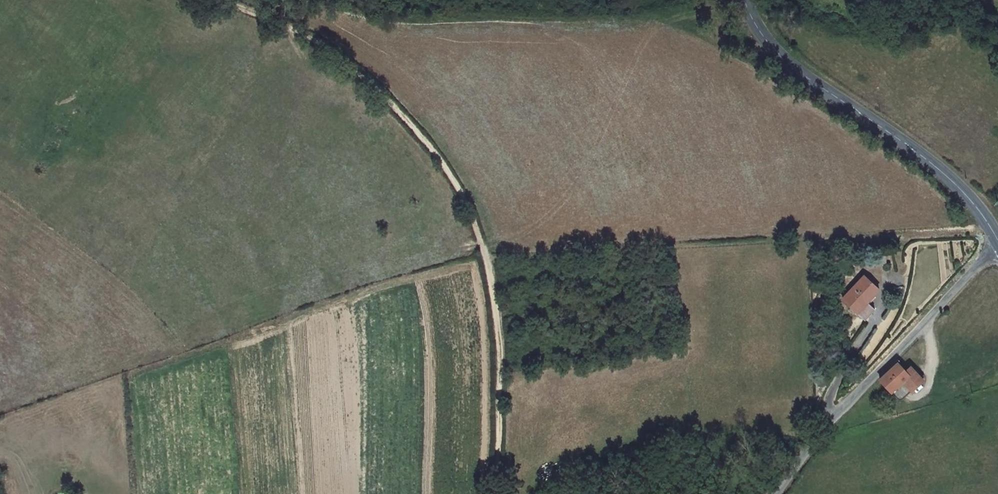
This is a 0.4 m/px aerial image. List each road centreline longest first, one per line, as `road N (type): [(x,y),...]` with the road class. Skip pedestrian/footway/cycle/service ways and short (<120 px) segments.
road 1 (track): [(222,0),(315,41),(363,78),(431,148),(465,201),(487,258),(501,344),(500,493)]
road 2 (tertiary): [(997,241),(948,178),(792,69),(763,39),(745,0)]
road 3 (unclassified): [(997,243),(802,449),(772,493)]

